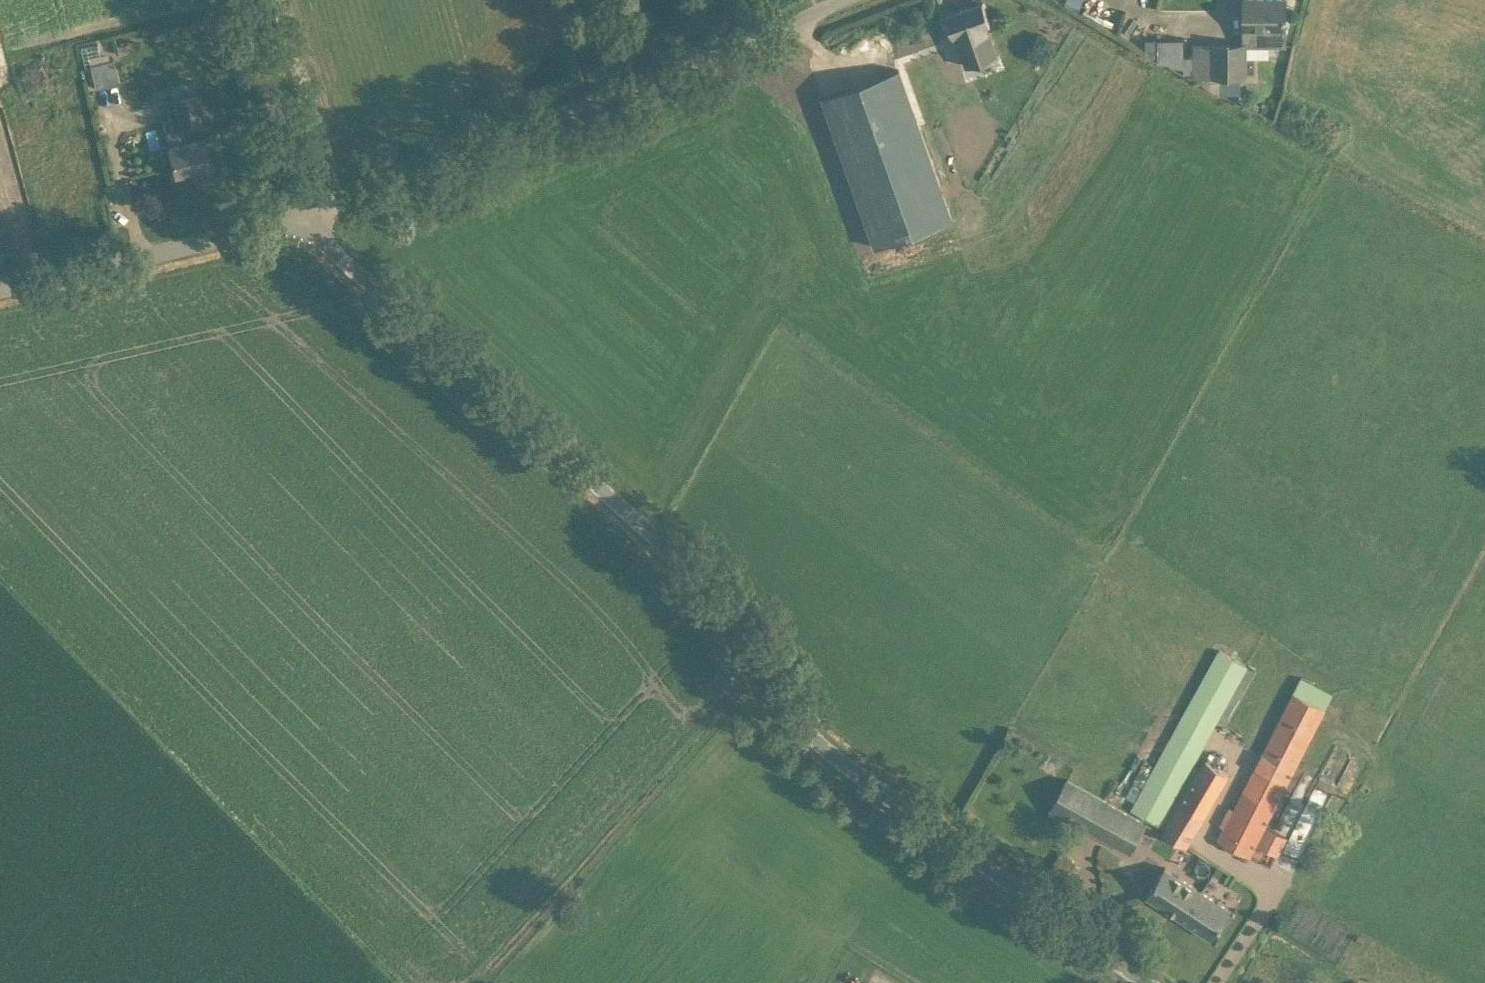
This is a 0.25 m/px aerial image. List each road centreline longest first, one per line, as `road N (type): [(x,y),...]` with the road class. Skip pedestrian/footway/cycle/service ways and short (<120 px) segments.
road 1 (unclassified): [(1131,982),(830,767),(729,621),(679,563),(318,235),(305,214)]
road 2 (unclassified): [(844,0),(305,214)]
road 3 (unclassified): [(305,214),(0,292)]
road 4 (unclassified): [(305,214),(244,0)]

